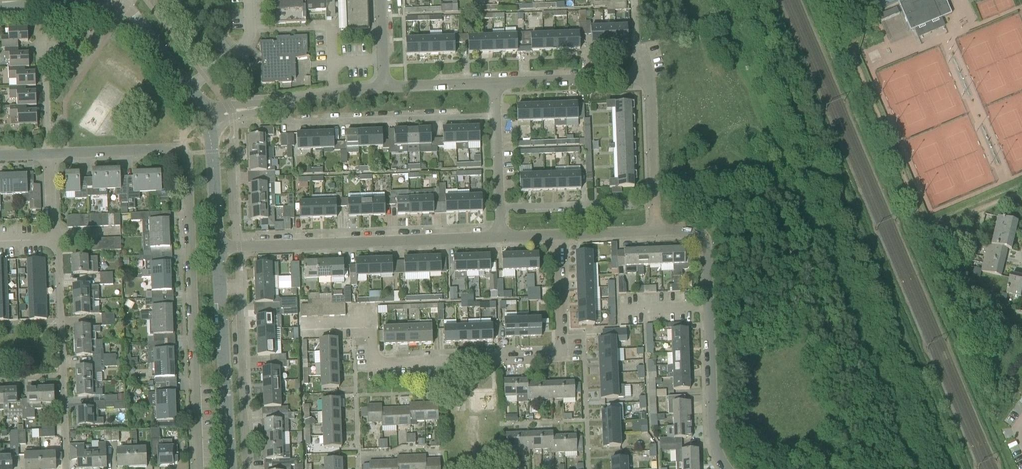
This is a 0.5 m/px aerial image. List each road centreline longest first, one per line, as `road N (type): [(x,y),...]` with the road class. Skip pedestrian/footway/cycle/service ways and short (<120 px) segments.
road 1 (residential): [(197,468),(189,163),(183,151),(47,156)]
road 2 (residential): [(303,323),(371,322),(379,361),(550,356),(562,344),(558,235)]
road 3 (residential): [(67,468),(47,156)]
road 4 (residential): [(218,247),(501,237)]
road 5 (residential): [(727,468),(712,428),(704,234)]
road 6 (residential): [(495,115),(290,123),(279,105)]
road 7 (tertiary): [(230,468),(218,247)]
road 8 (residential): [(499,207),(654,202)]
road 9 (residential): [(494,82),(639,79)]
road 10 (tertiary): [(218,247),(206,119)]
road 11 (residential): [(47,156),(46,28)]
road 12 (residential): [(654,202),(650,92),(639,79)]
road 13 (tertiary): [(123,8),(0,6)]

